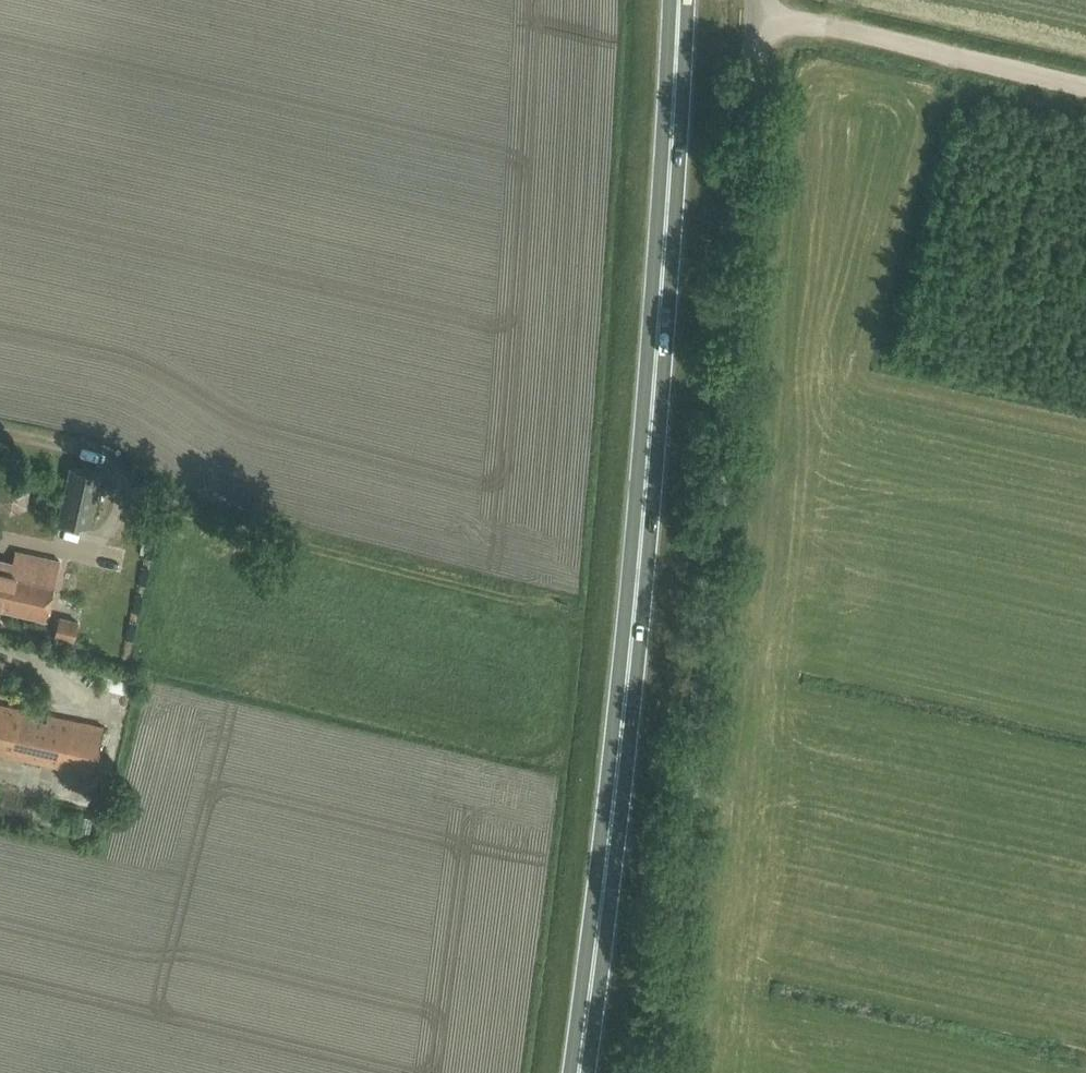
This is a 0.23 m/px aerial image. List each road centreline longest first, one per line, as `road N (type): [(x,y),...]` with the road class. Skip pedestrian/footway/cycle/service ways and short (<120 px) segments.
road 1 (track): [(0,529),(67,545),(108,523),(123,500),(509,598),(550,595),(568,581),(618,0)]
road 2 (trunk): [(577,1072),(624,737),(680,0)]
road 3 (unclassified): [(655,1072),(709,587),(761,0)]
road 4 (track): [(761,13),(1085,87)]
road 5 (track): [(123,500),(120,475),(105,461),(0,432)]

